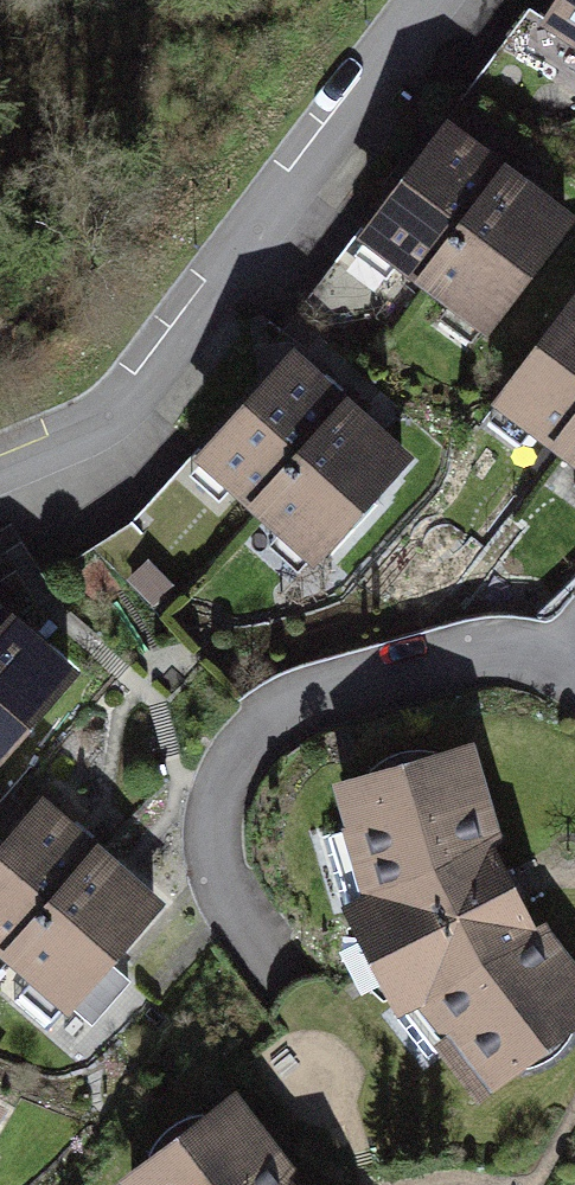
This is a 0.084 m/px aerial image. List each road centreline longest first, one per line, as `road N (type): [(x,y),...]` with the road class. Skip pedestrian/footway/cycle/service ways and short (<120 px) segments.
road 1 (residential): [(439,0),(132,416),(0,471)]
road 2 (residential): [(563,667),(482,653),(296,705),(243,748),(218,824),(220,871),(241,922),(293,986)]

